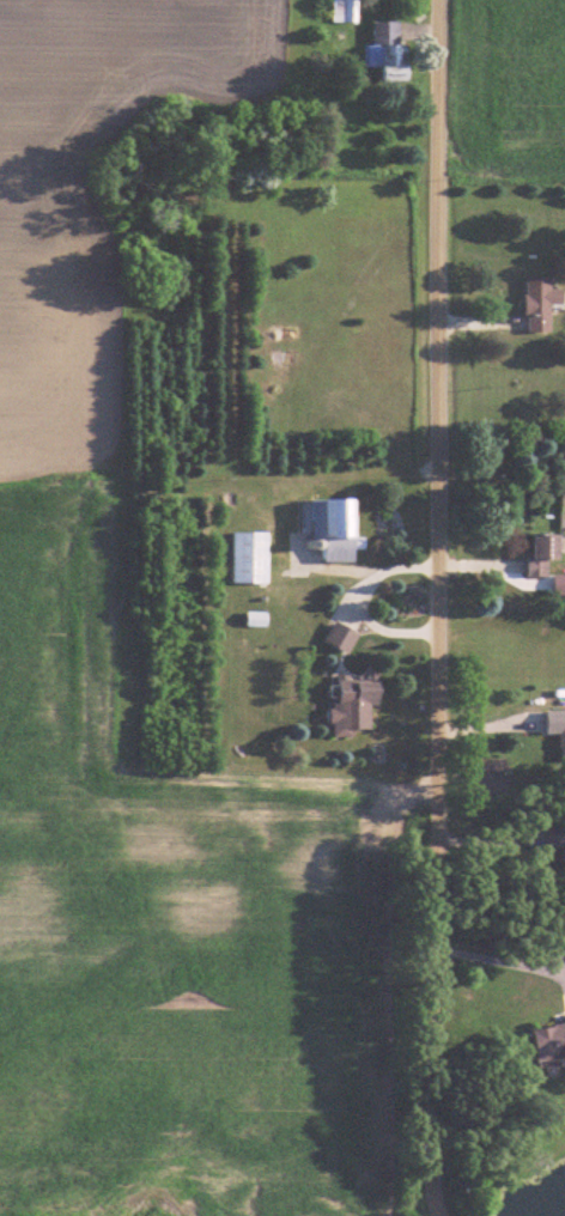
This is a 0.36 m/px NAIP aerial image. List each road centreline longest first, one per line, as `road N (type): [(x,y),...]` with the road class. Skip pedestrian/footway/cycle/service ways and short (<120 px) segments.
road 1 (residential): [(438,1215),(437,0)]

